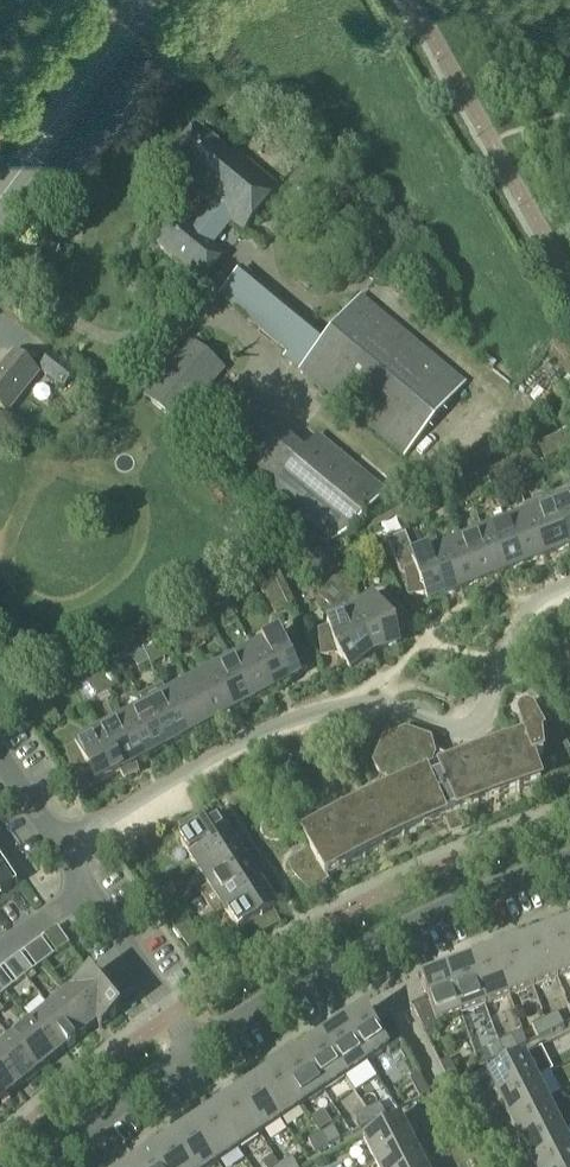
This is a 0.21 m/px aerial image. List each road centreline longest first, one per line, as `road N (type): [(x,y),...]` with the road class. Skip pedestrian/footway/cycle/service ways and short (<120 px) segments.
road 1 (residential): [(61,848),(232,746),(324,711),(375,704),(452,729),(472,727),(490,705),(533,604),(569,584)]
road 2 (residential): [(197,1048),(367,947),(569,861)]
road 3 (tertiary): [(0,198),(148,0)]
road 4 (residential): [(43,1166),(197,1048)]
road 5 (residential): [(197,1048),(87,890)]

